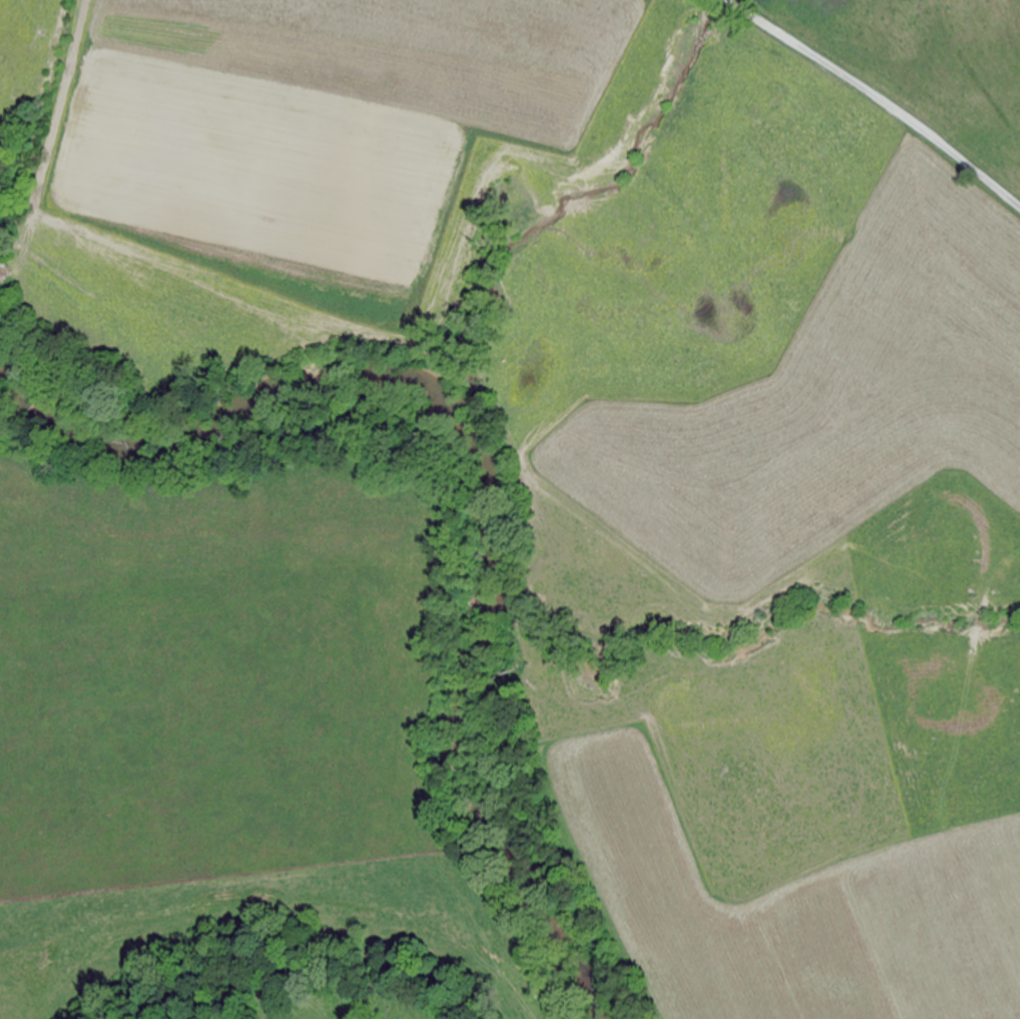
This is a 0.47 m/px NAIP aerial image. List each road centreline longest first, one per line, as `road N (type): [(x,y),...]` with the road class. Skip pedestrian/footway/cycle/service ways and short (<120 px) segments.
road 1 (residential): [(1019,210),(894,111),(725,0)]

